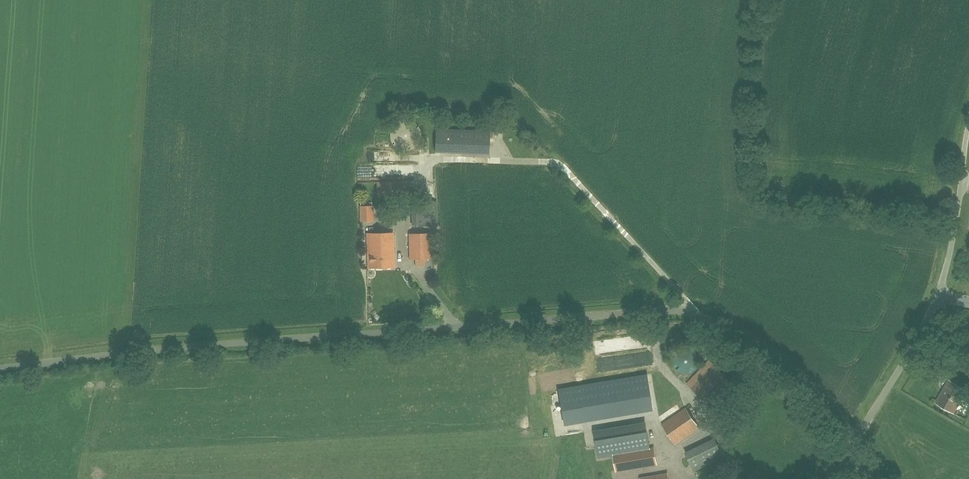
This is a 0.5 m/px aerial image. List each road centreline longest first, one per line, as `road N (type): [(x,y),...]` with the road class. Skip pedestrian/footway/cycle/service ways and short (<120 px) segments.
road 1 (unclassified): [(0,371),(286,339),(680,310),(736,336),(804,390),(852,448)]
road 2 (unclassified): [(852,448),(939,294),(968,126)]

